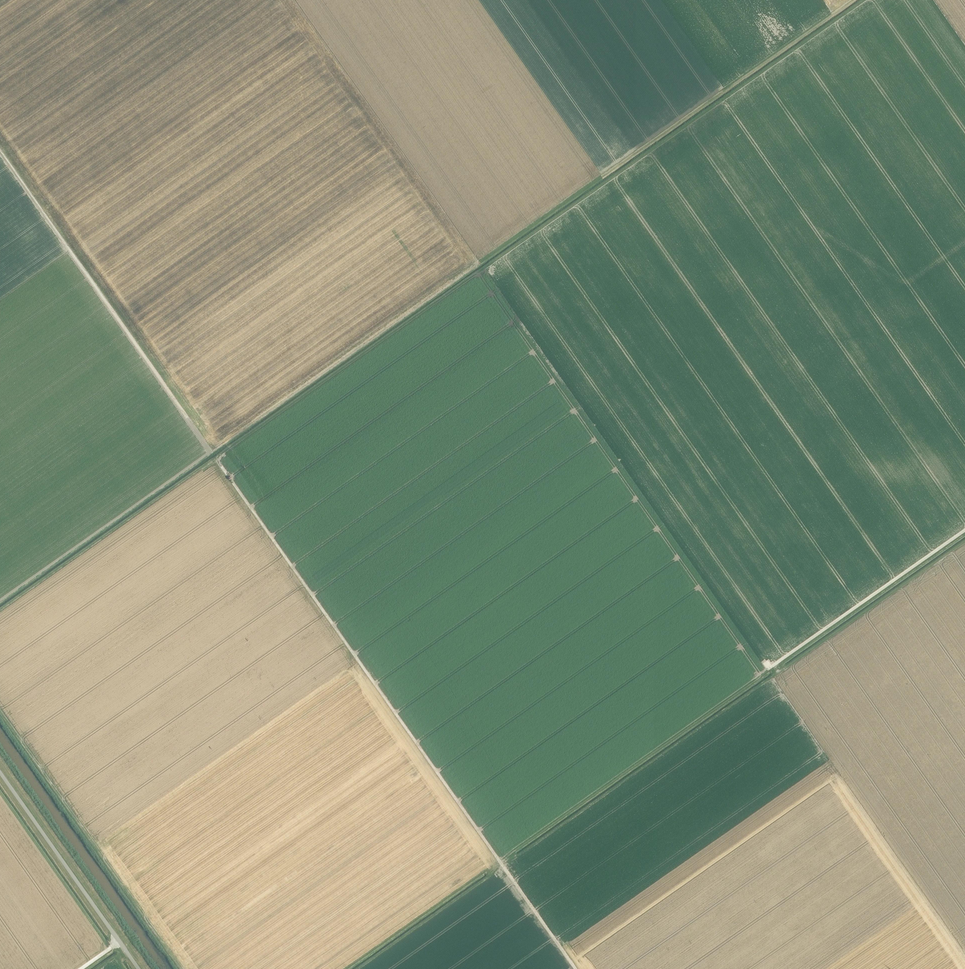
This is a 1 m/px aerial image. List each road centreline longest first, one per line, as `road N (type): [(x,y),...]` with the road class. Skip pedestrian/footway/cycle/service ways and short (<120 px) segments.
road 1 (unclassified): [(139,968),(0,772)]

